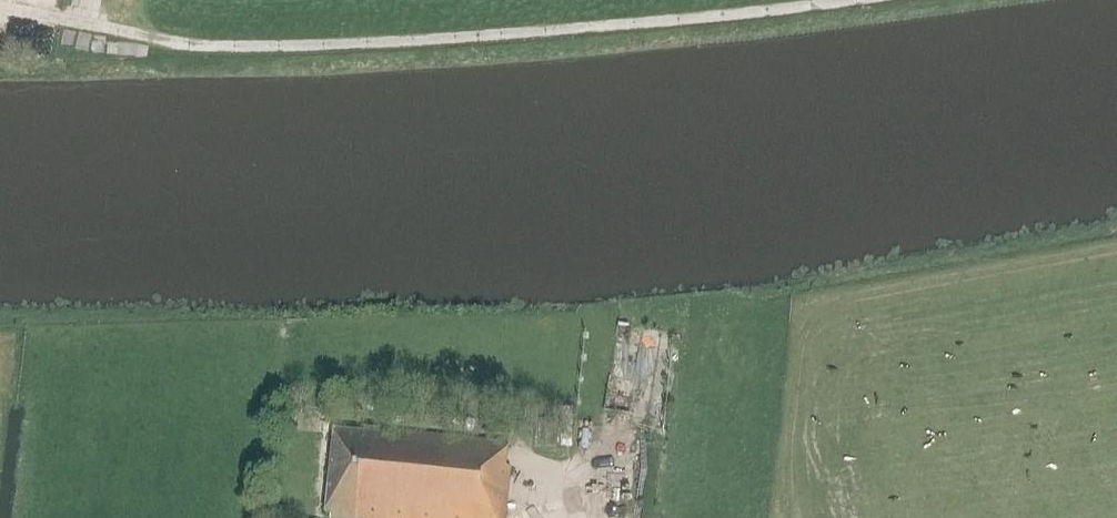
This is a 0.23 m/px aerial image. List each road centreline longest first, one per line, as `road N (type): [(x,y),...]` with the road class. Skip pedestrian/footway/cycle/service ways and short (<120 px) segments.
road 1 (track): [(87,23),(194,45),(322,45),(846,0)]

